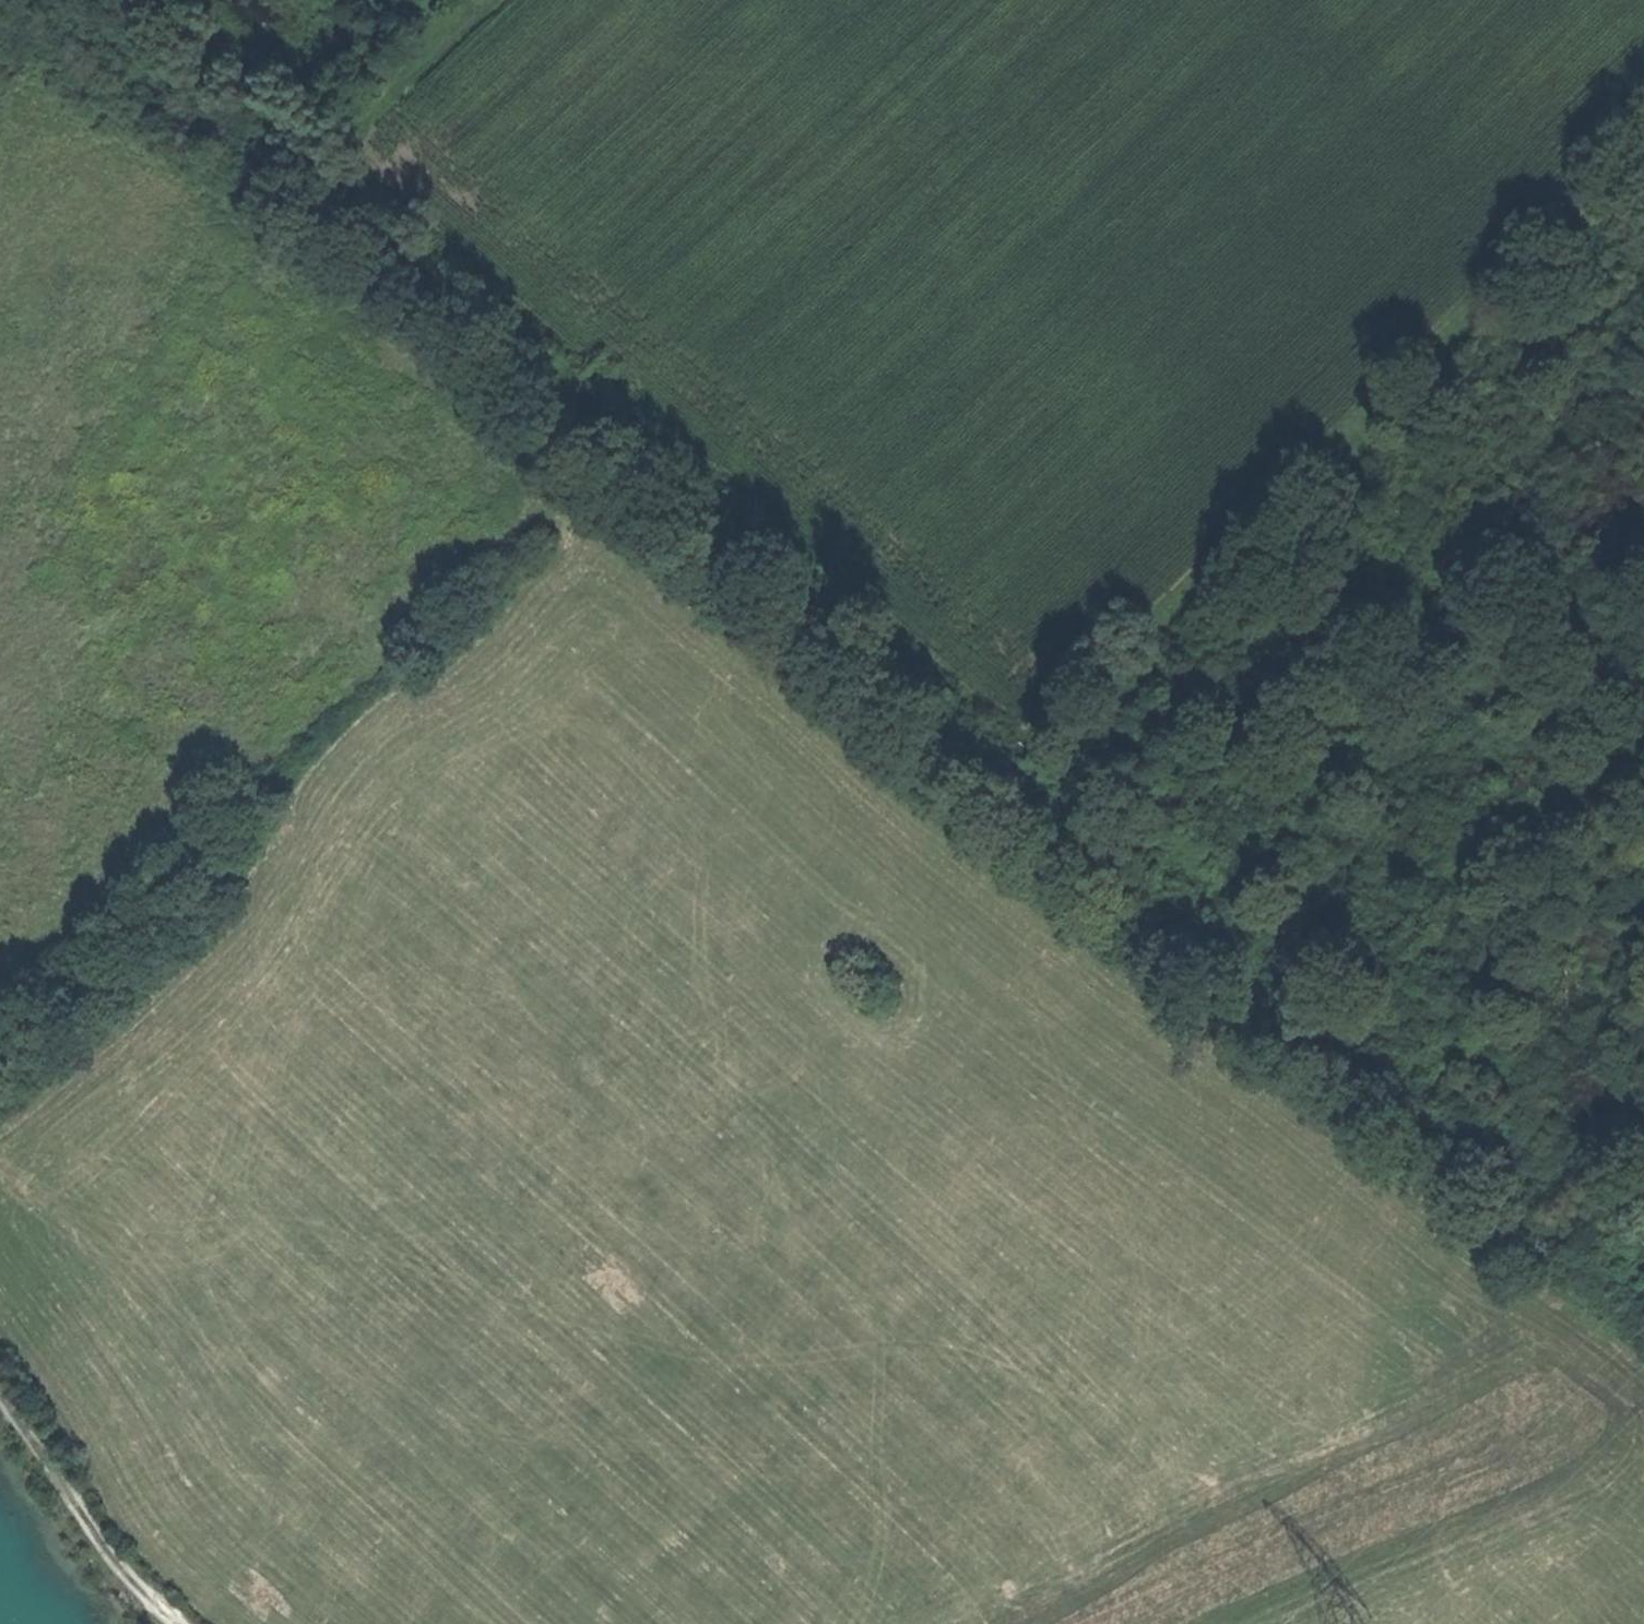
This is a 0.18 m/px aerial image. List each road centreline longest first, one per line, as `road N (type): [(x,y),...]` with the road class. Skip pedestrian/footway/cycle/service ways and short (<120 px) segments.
road 1 (track): [(0,1384),(135,1582),(182,1623)]

